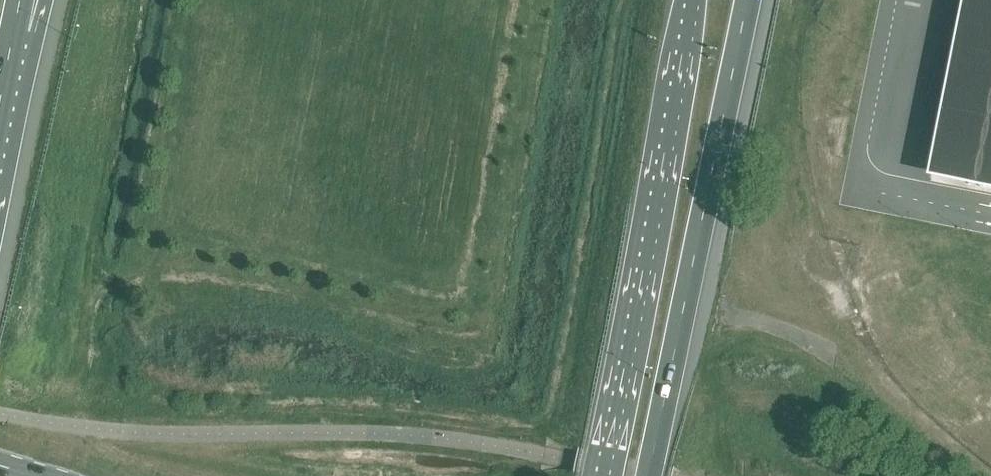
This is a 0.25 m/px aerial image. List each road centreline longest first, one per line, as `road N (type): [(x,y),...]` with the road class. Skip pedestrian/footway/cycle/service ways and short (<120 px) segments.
road 1 (motorway): [(648,475),(746,0)]
road 2 (motorway): [(696,0),(603,475)]

